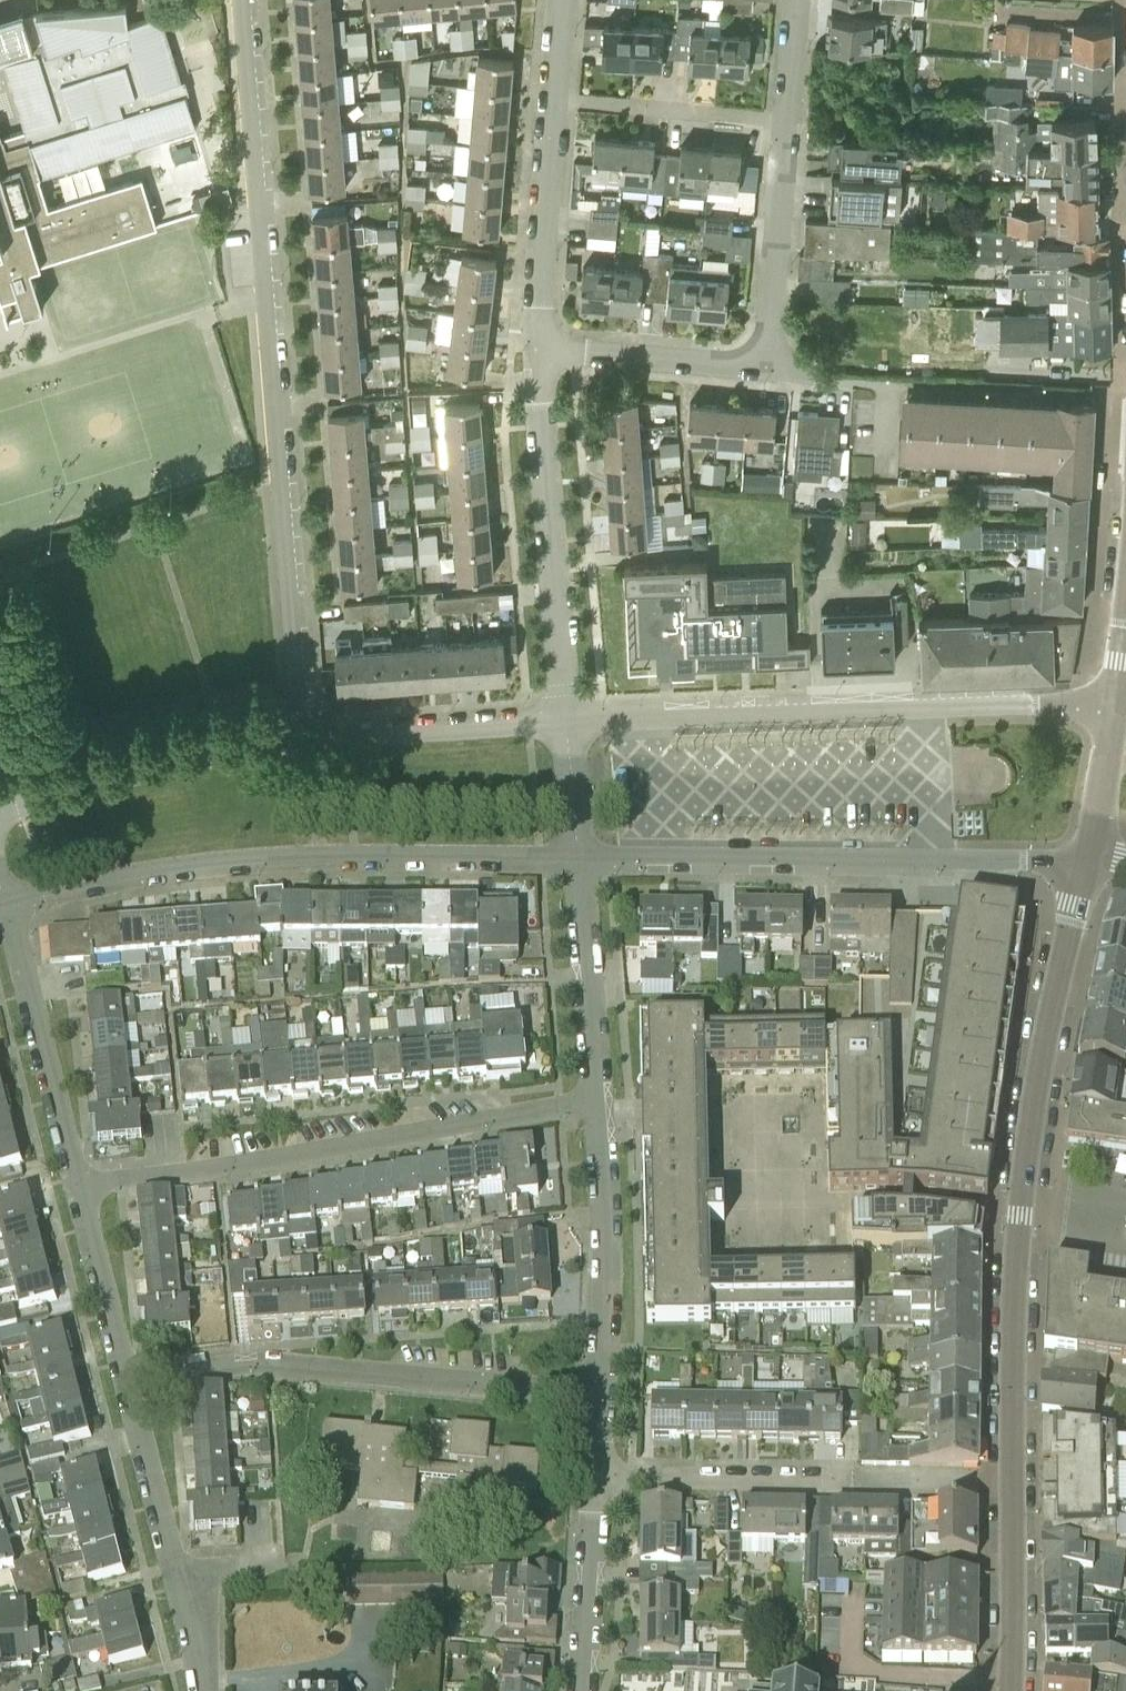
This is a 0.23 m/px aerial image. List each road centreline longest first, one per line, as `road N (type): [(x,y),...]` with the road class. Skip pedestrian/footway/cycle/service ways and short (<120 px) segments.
road 1 (residential): [(309,735),(241,0)]
road 2 (tertiary): [(1012,1481),(1015,1269),(1030,1124),(1086,862)]
road 3 (residential): [(26,910),(205,867),(578,854)]
road 4 (residential): [(1115,707),(568,723)]
road 5 (residential): [(86,1177),(323,1150),(594,1094)]
road 6 (residential): [(578,854),(1086,862)]
road 7 (residential): [(543,342),(769,366),(788,122)]
road 8 (residential): [(600,1391),(265,1365),(130,1379)]
road 9 (residential): [(1012,1481),(597,1479)]
road 10 (residential): [(568,723),(543,342)]
road 11 (residential): [(209,1690),(130,1379)]
road 12 (residential): [(309,735),(141,769),(0,812)]
road 13 (residential): [(600,1391),(605,1236),(594,1094)]
road 14 (residential): [(86,1177),(26,910)]
road 15 (residential): [(568,723),(309,735)]
road 16 (residential): [(543,342),(558,97)]
road 17 (residential): [(594,1094),(578,854)]
road 18 (residential): [(788,122),(558,97)]
road 19 (residential): [(583,1690),(597,1479)]
road 20 (tertiary): [(1012,1690),(1012,1481)]
road 21 (residential): [(130,1379),(86,1177)]
road 22 (tertiary): [(1086,862),(1115,707)]
road 23 (residential): [(578,854),(568,723)]
road 24 (residential): [(788,122),(799,0)]

